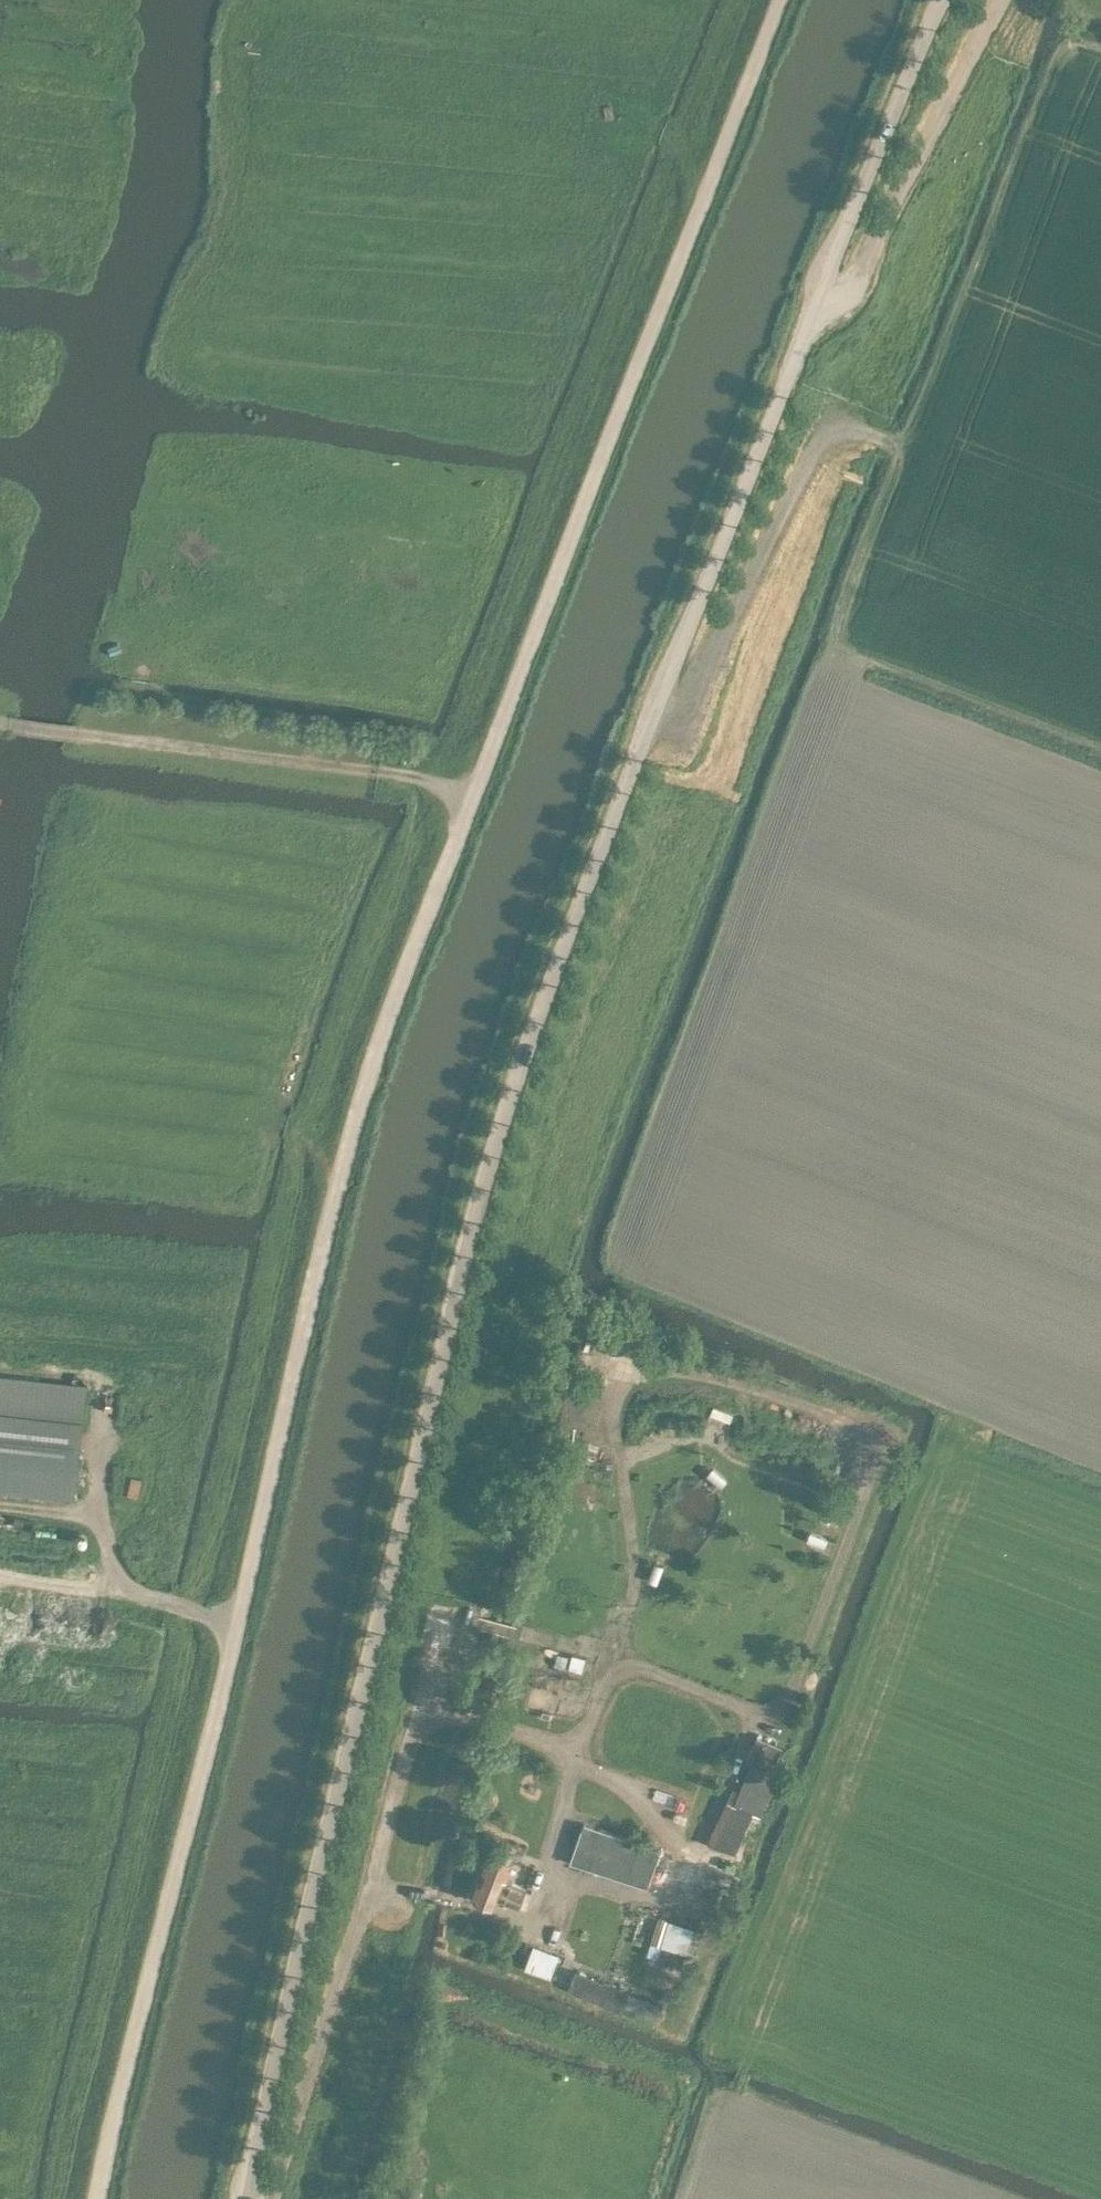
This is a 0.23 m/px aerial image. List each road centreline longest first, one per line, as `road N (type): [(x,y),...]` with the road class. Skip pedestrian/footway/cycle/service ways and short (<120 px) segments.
road 1 (unclassified): [(247,2198),(508,1106),(638,756),(940,0)]
road 2 (unclassified): [(95,2198),(348,1134),(472,797)]
road 3 (track): [(472,797),(777,0)]
road 4 (track): [(472,797),(408,774),(0,721)]
road 5 (track): [(897,445),(831,426),(671,704),(658,705)]

